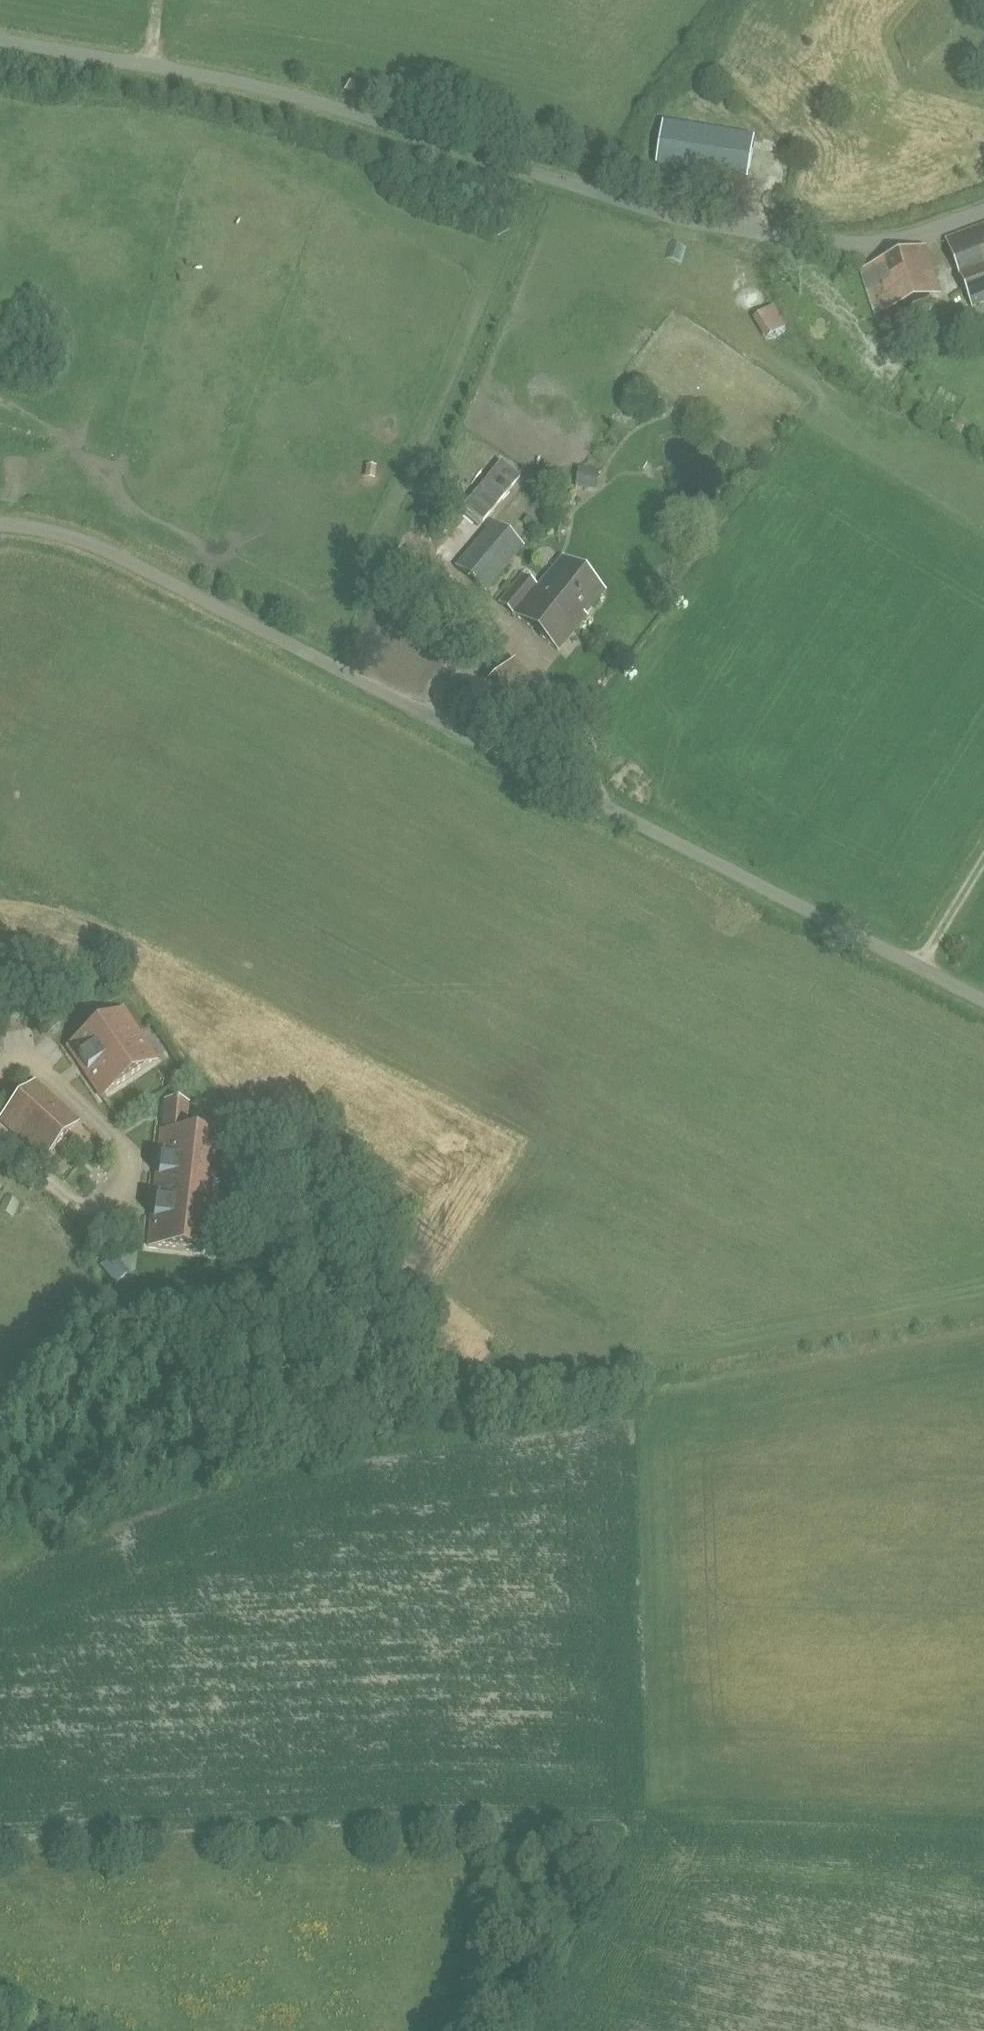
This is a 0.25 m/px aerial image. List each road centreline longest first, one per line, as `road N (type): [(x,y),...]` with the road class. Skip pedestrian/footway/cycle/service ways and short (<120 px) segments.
road 1 (unclassified): [(983,1002),(118,558),(53,530),(0,523)]
road 2 (unclassified): [(0,41),(217,77),(670,217),(822,243),(983,213)]

